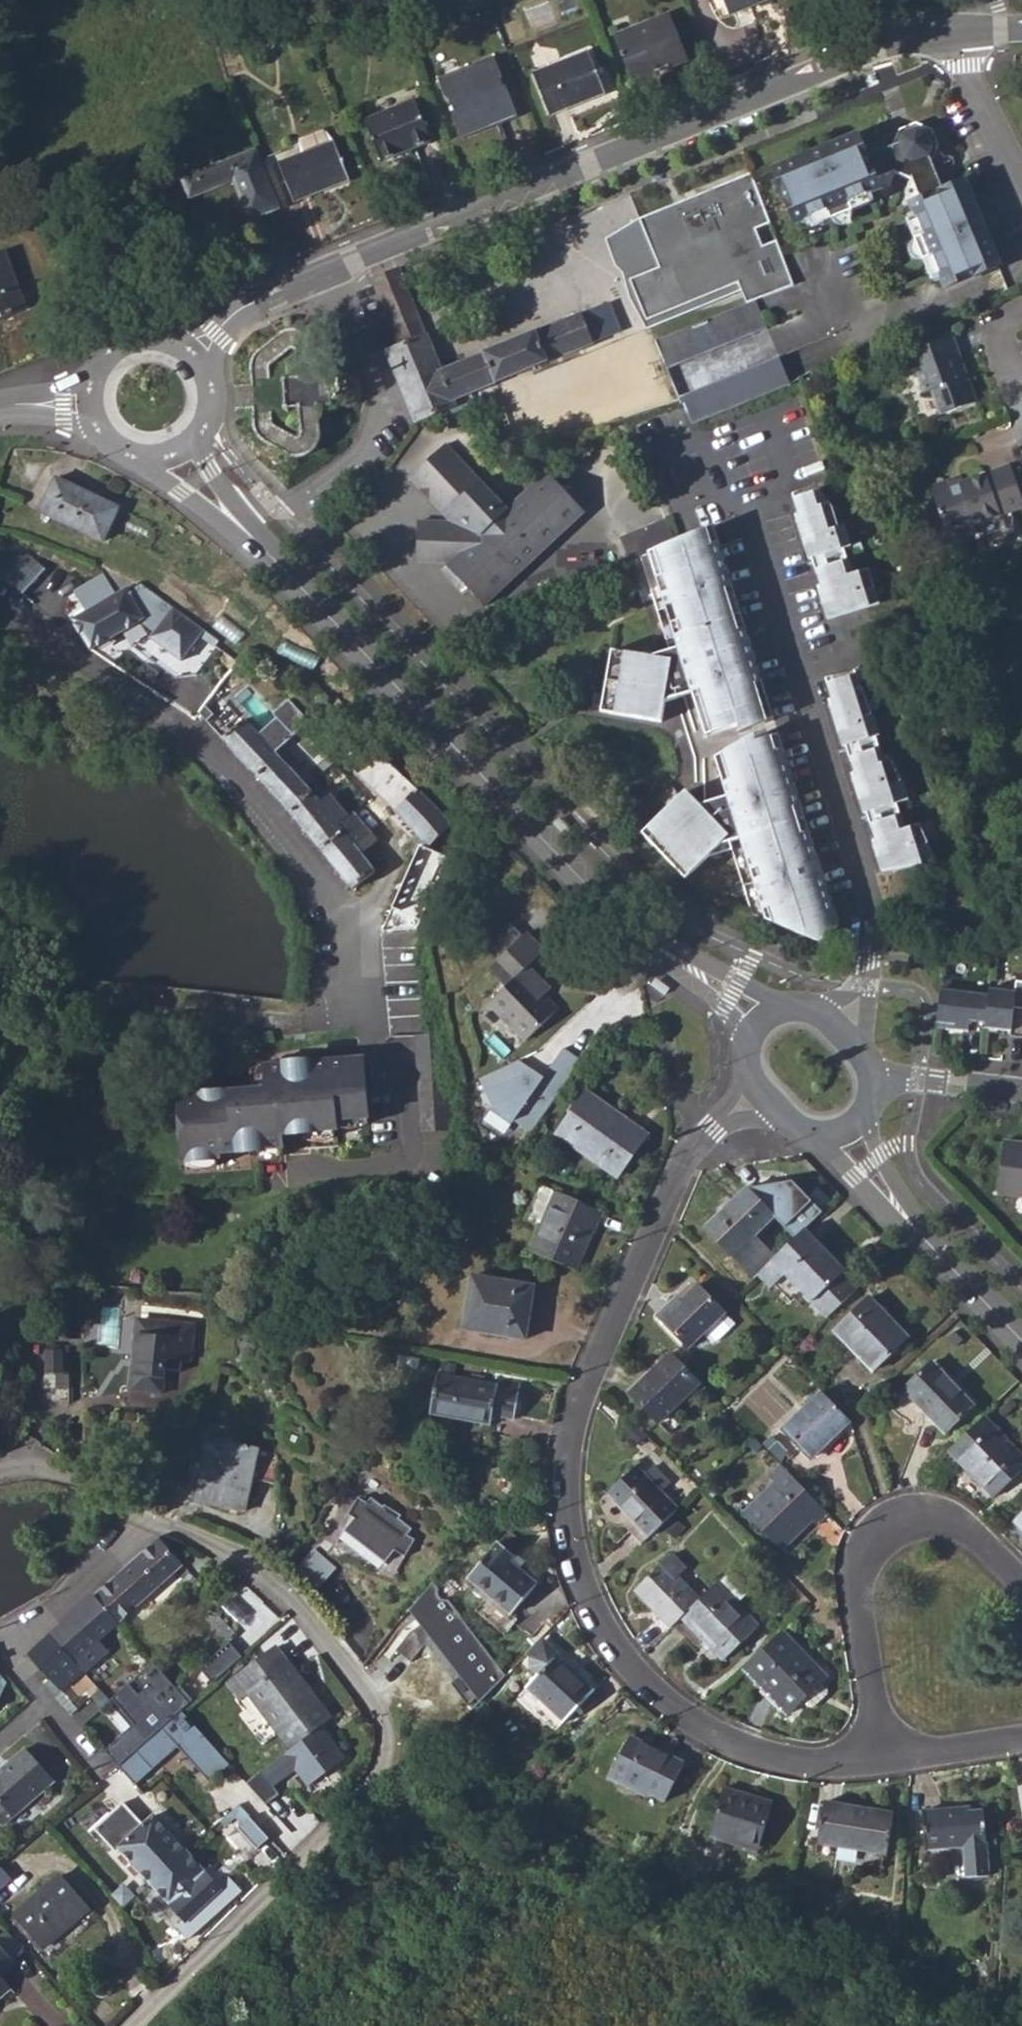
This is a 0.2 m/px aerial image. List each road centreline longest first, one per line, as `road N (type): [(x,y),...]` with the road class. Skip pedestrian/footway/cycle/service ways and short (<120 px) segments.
road 1 (residential): [(761,1096),(689,1152),(573,1423),(565,1510),(601,1623),(685,1712),(766,1753),(838,1761),(885,1756)]
road 2 (residential): [(0,1475),(50,1472),(82,1482),(224,1552),(293,1601),(381,1715),(383,1756),(374,1771),(134,2025)]
road 3 (tertiary): [(192,361),(238,309),(345,263),(877,50),(968,30)]
road 4 (secondary): [(763,1023),(627,930),(199,479),(180,446)]
road 5 (residential): [(0,599),(191,725),(245,781),(339,908),(364,1013)]
road 6 (residential): [(749,518),(878,910),(873,964),(842,1034)]
road 7 (residential): [(885,1756),(855,1585),(869,1546),(911,1521),(954,1523),(1021,1584)]
road 8 (secondary): [(1021,1345),(889,1202),(845,1135)]
road 9 (residential): [(968,30),(966,67),(1021,198)]
road 10 (residential): [(1021,1089),(921,1077),(870,1081)]
road 11 (residential): [(885,1756),(1021,1741)]

